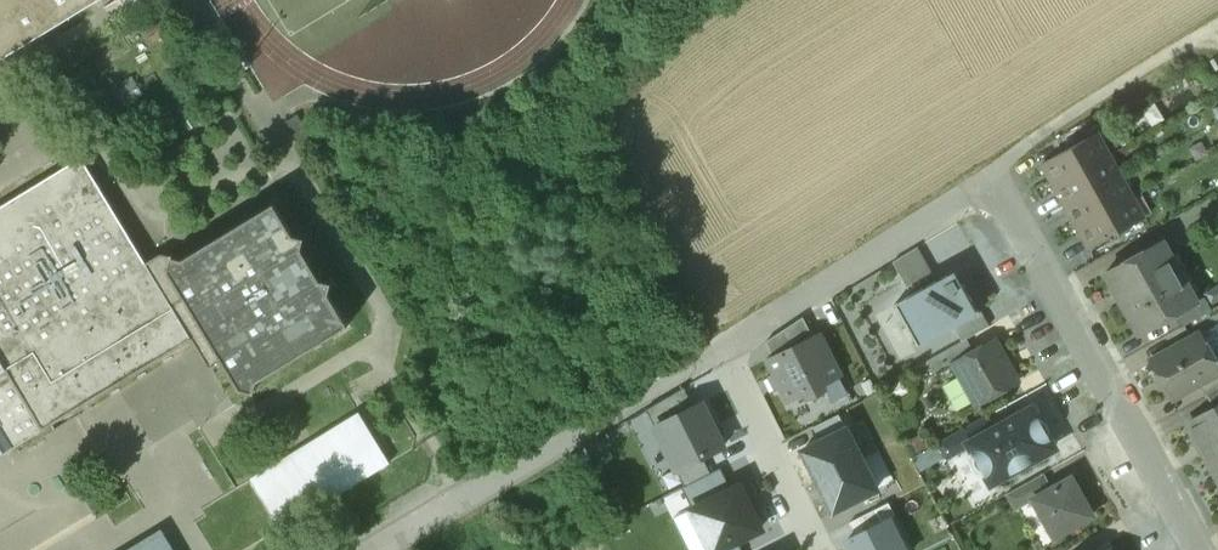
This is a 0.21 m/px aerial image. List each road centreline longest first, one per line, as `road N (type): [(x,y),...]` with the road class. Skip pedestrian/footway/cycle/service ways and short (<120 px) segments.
road 1 (residential): [(997,174),(1199,549)]
road 2 (unclassified): [(723,351),(374,549)]
road 3 (unclassified): [(997,174),(723,351)]
road 4 (track): [(1217,27),(997,174)]
road 5 (residential): [(826,549),(723,351)]

